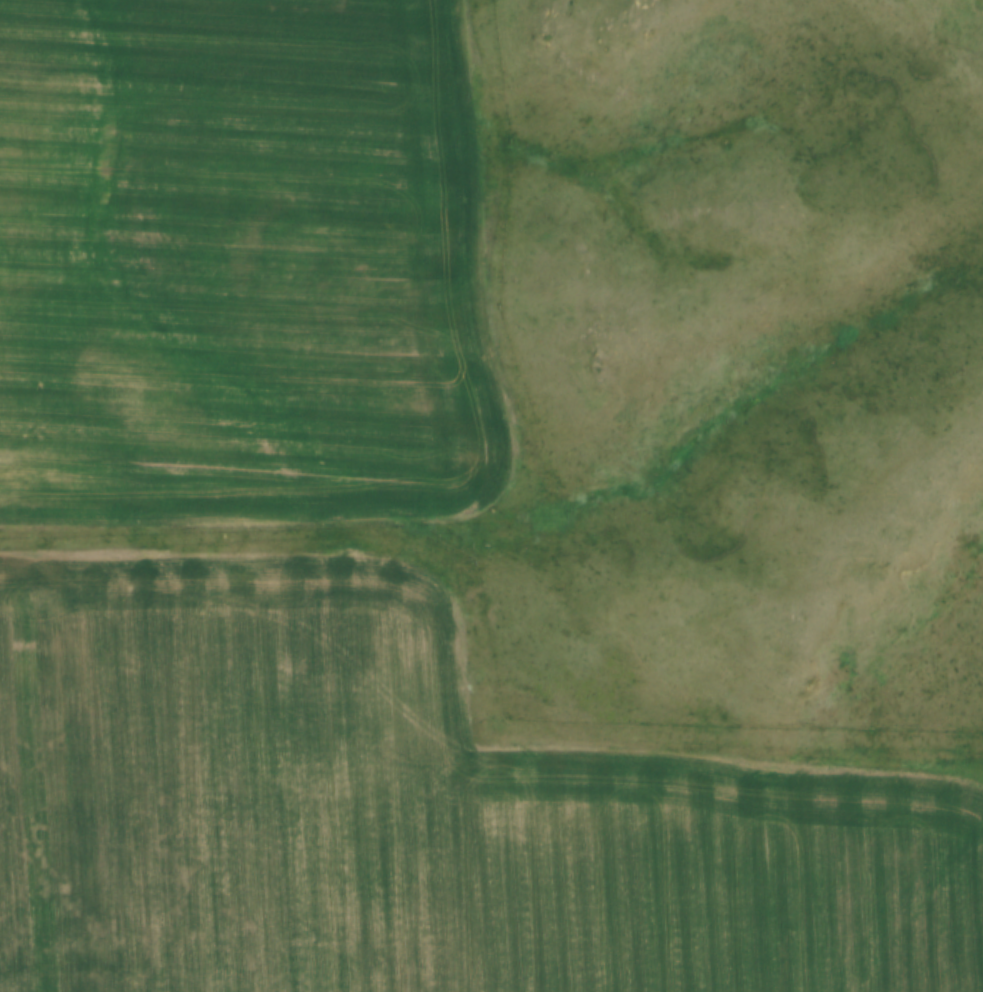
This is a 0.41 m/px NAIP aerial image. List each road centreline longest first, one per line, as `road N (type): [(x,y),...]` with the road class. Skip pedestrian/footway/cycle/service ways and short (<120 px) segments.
road 1 (track): [(0,553),(280,540),(421,543),(444,552),(460,576),(484,687),(519,733),(723,744),(774,767)]
road 2 (track): [(301,991),(309,593),(319,557),(337,541)]

